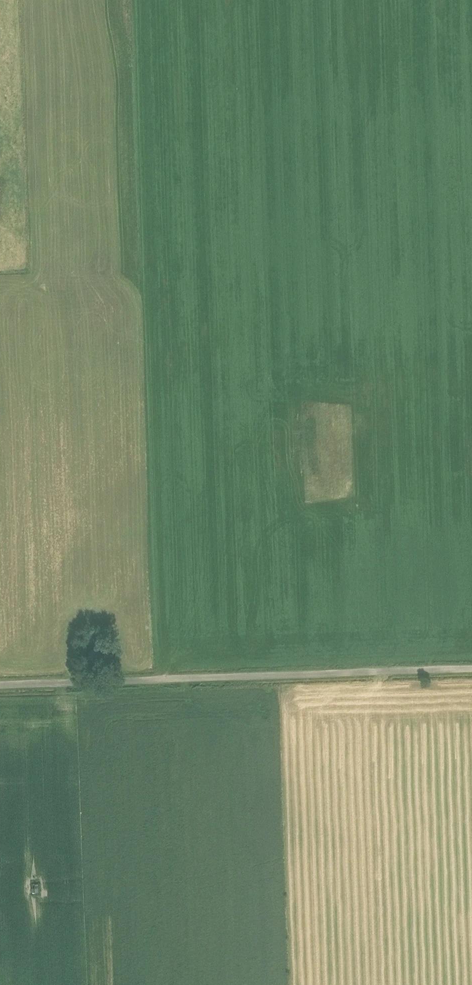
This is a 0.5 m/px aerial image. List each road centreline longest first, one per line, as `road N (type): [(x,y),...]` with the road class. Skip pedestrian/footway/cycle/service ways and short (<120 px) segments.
road 1 (track): [(0,687),(471,668)]

